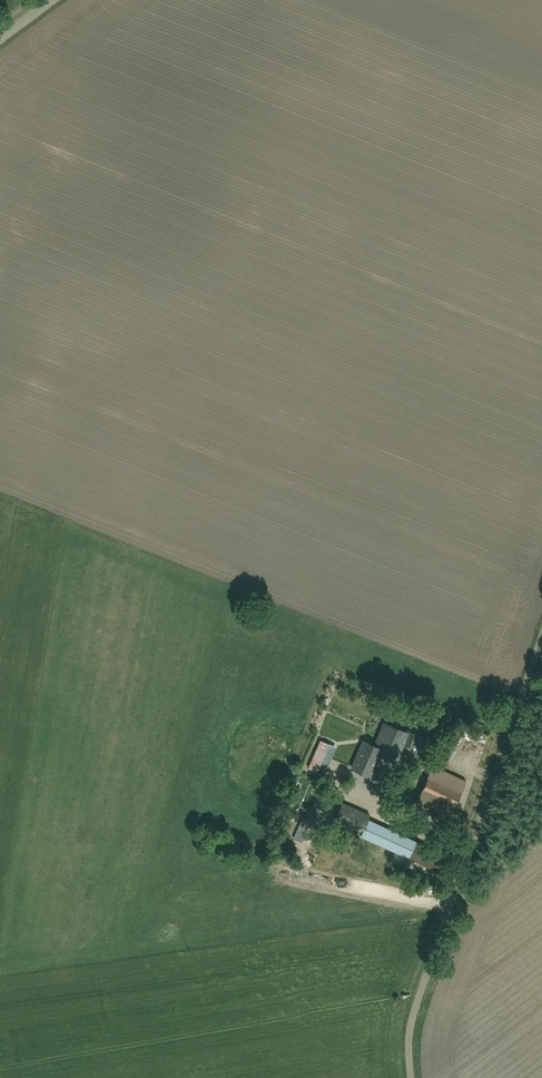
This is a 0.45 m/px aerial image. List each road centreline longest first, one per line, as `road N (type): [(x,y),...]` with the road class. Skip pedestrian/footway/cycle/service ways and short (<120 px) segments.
road 1 (track): [(541,645),(420,1002),(410,1036),(412,1077)]
road 2 (track): [(474,846),(343,791)]

